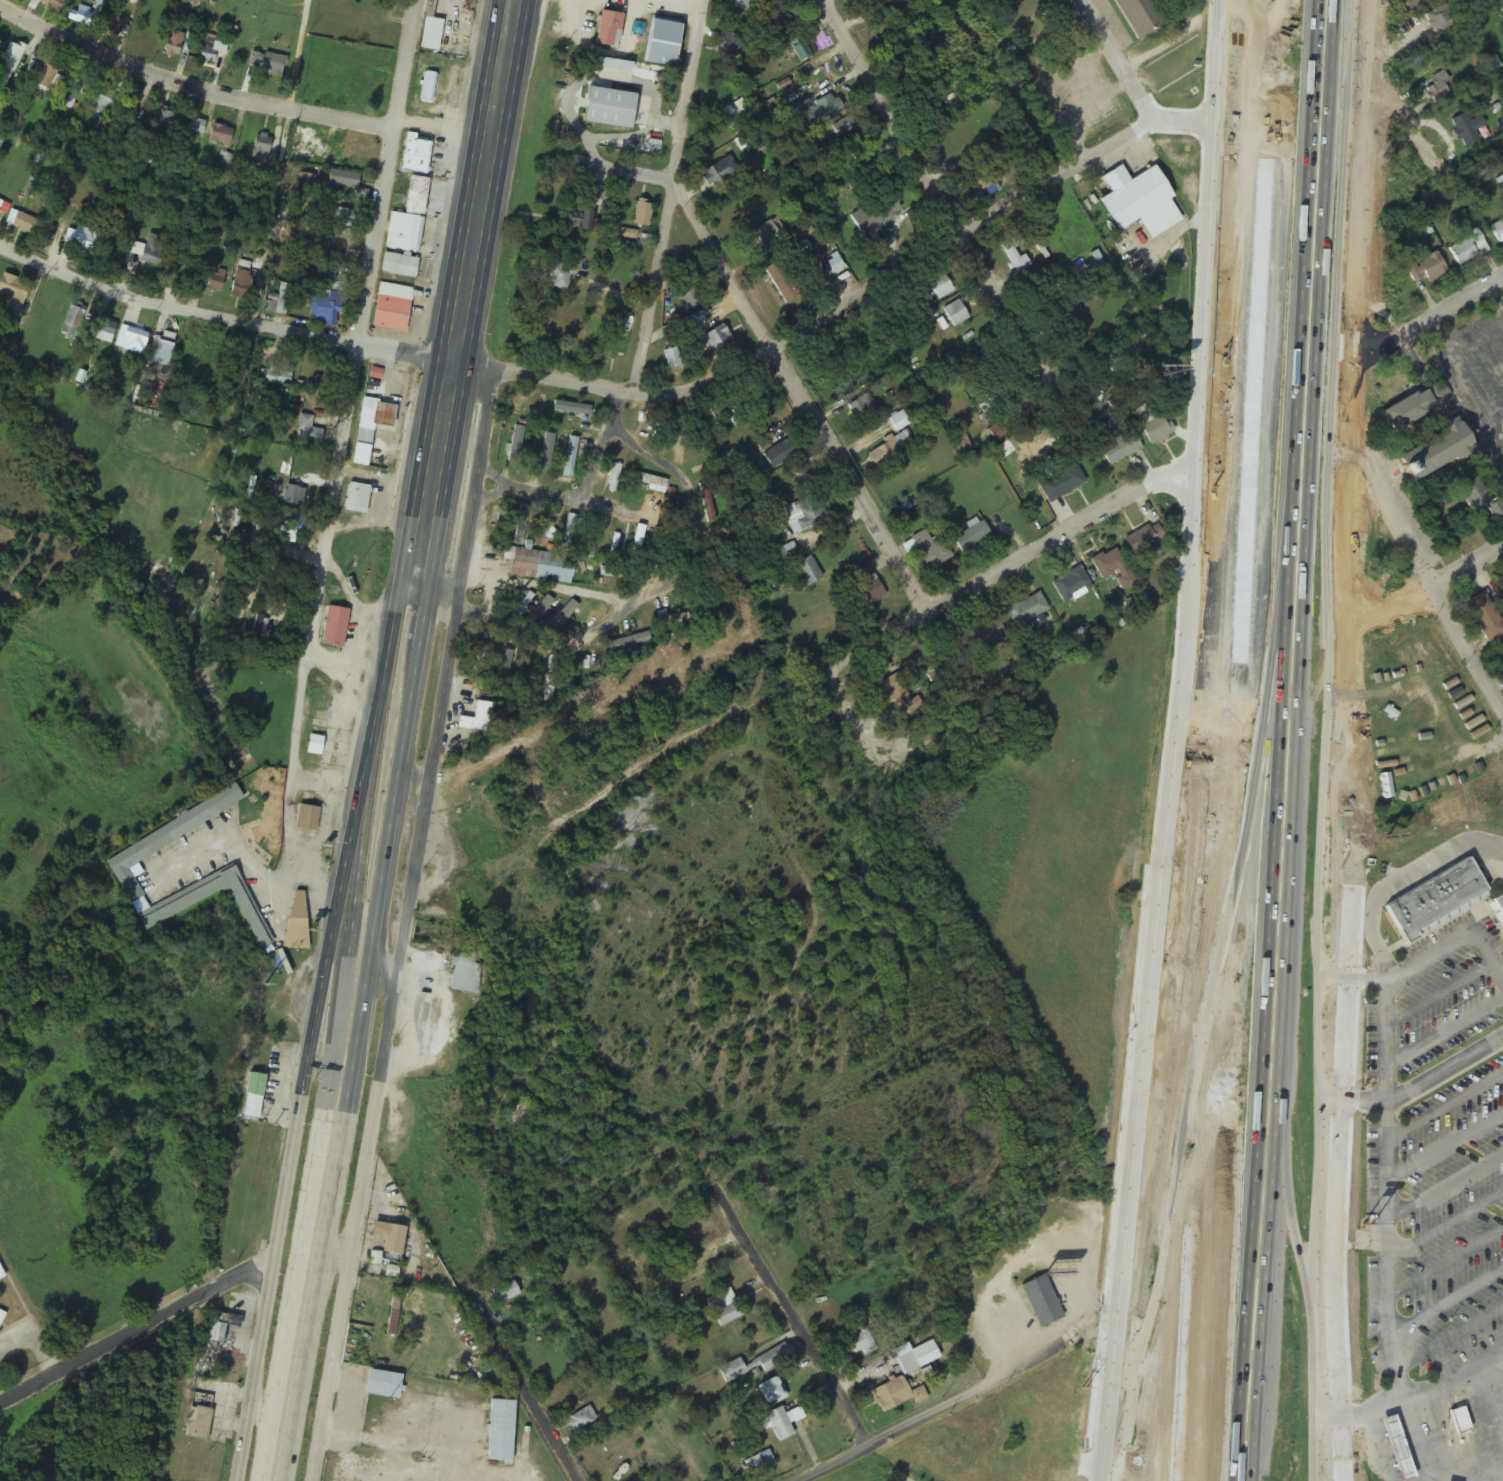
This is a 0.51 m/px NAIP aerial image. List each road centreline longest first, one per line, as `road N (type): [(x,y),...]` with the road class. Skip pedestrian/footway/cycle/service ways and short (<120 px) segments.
road 1 (motorway): [(1205,1480),(1261,410),(1277,237),(1313,0)]
road 2 (motorway): [(1266,44),(1188,1480)]
road 3 (secondary): [(1339,1419),(1340,1102),(1354,797),(1346,425),(1371,0)]
road 4 (residential): [(0,246),(179,313),(630,391),(784,372),(963,232),(1153,121),(1211,125)]
road 5 (secondary): [(1218,0),(1187,605),(1132,1194)]
road 6 (tertiary): [(313,1480),(493,371)]
road 7 (residential): [(336,917),(285,838),(355,341),(415,0)]
road 8 (residential): [(415,884),(522,849),(628,779),(1195,452)]
road 9 (motorway): [(1235,488),(1135,1168)]
road 10 (motorway): [(1338,1238),(1323,1134),(1304,587)]
road 11 (primary): [(512,0),(412,588)]
road 12 (tertiary): [(336,917),(242,1480)]
road 13 (trunk): [(346,1113),(425,619),(412,588)]
road 14 (residential): [(928,611),(673,182)]
road 15 (residential): [(1055,392),(823,0)]
road 16 (residential): [(0,1),(149,75),(278,111),(393,121)]
road 17 (residential): [(630,391),(701,0)]
road 18 (trunk): [(283,1480),(346,1113)]
road 19 (motorway): [(1304,587),(1277,304),(1280,223)]
road 20 (residential): [(1502,703),(1346,425)]
road 21 (residential): [(0,1407),(278,1261)]
road 22 (residential): [(870,1447),(721,1196)]
road 23 (secondary): [(1132,1194),(1107,1469)]
road 24 (residential): [(803,1480),(999,1381)]
road 25 (trunk): [(412,588),(399,608),(370,790)]
road 26 (residential): [(582,1480),(477,1302)]
road 27 (residential): [(1348,342),(1397,334),(1502,273)]
road 28 (motorway): [(1246,328),(1235,488)]
road 29 (trunk): [(308,1341),(362,1194)]
road 30 (residential): [(1153,121),(1079,0)]
road 31 (trunk): [(370,790),(336,917)]

